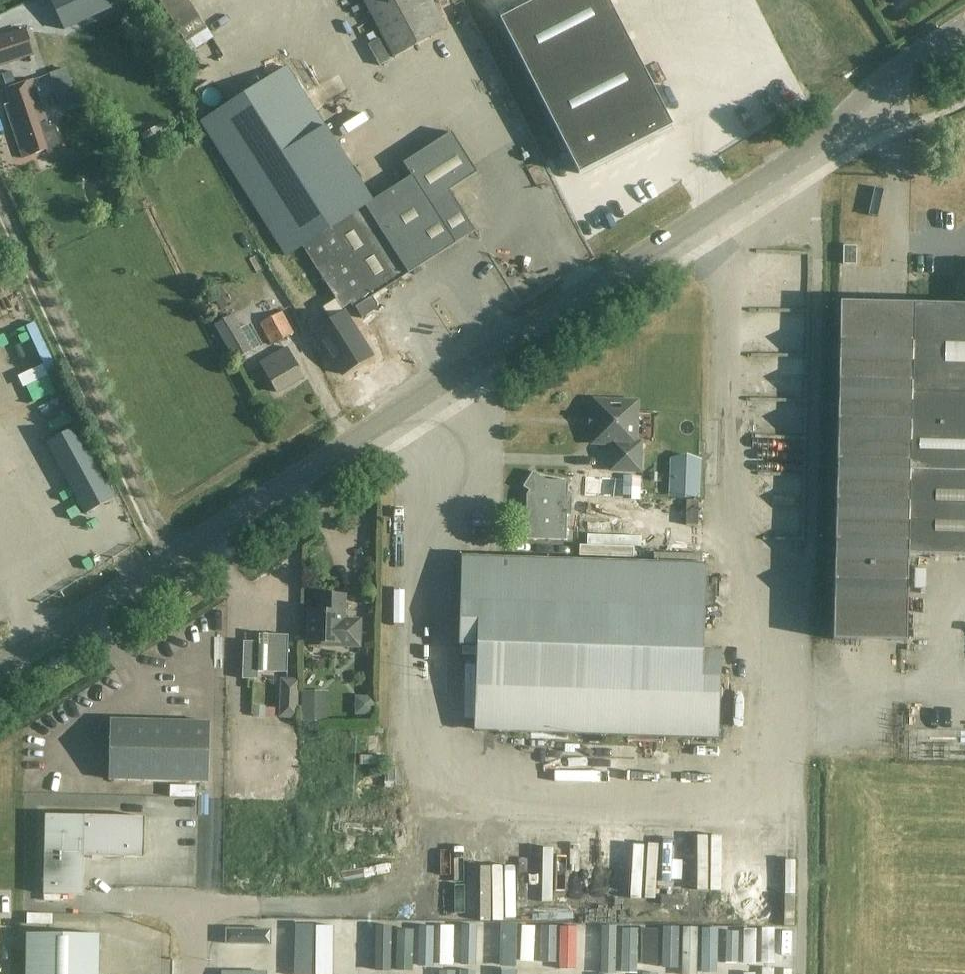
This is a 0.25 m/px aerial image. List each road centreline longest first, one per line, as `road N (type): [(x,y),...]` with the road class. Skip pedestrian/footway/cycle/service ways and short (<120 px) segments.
road 1 (tertiary): [(0,667),(797,160)]
road 2 (unclassified): [(802,811),(816,177),(797,160)]
road 3 (track): [(0,194),(177,554)]
road 4 (tertiary): [(797,160),(900,71),(964,29)]

